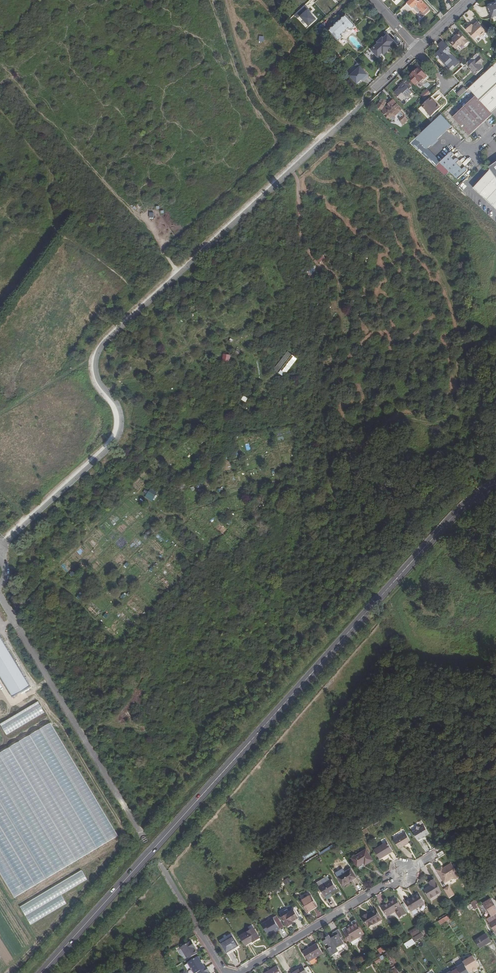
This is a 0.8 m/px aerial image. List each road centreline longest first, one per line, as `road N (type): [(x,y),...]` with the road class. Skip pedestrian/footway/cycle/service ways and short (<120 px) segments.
road 1 (secondary): [(41,972),(428,542),(495,482)]
road 2 (unclassified): [(0,550),(112,438),(115,409),(93,378),(97,345),(361,101)]
road 3 (unclassified): [(0,596),(143,835)]
road 4 (residential): [(239,972),(440,851)]
road 5 (track): [(323,136),(285,124),(257,94),(225,0)]

